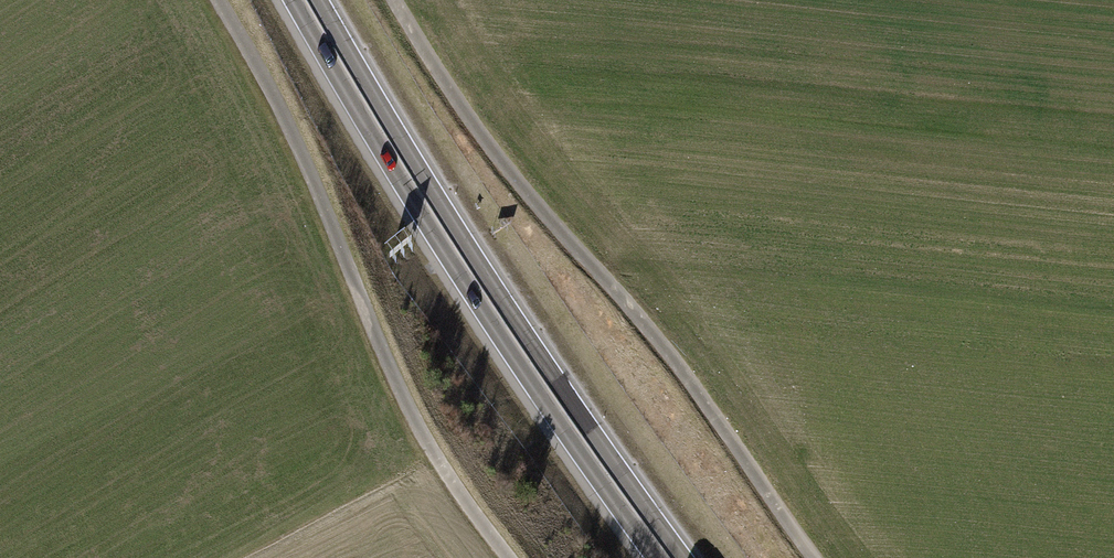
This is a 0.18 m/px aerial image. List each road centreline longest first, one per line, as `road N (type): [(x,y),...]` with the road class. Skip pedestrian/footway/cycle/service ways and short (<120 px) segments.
road 1 (track): [(395,0),(490,147),(675,362),(815,557)]
road 2 (trunk): [(741,557),(576,332),(369,0)]
road 3 (trunk): [(683,557),(512,315),(318,0)]
road 4 (trunk): [(294,0),(445,251),(658,557)]
road 5 (track): [(217,0),(277,106),(417,427),(506,557)]

